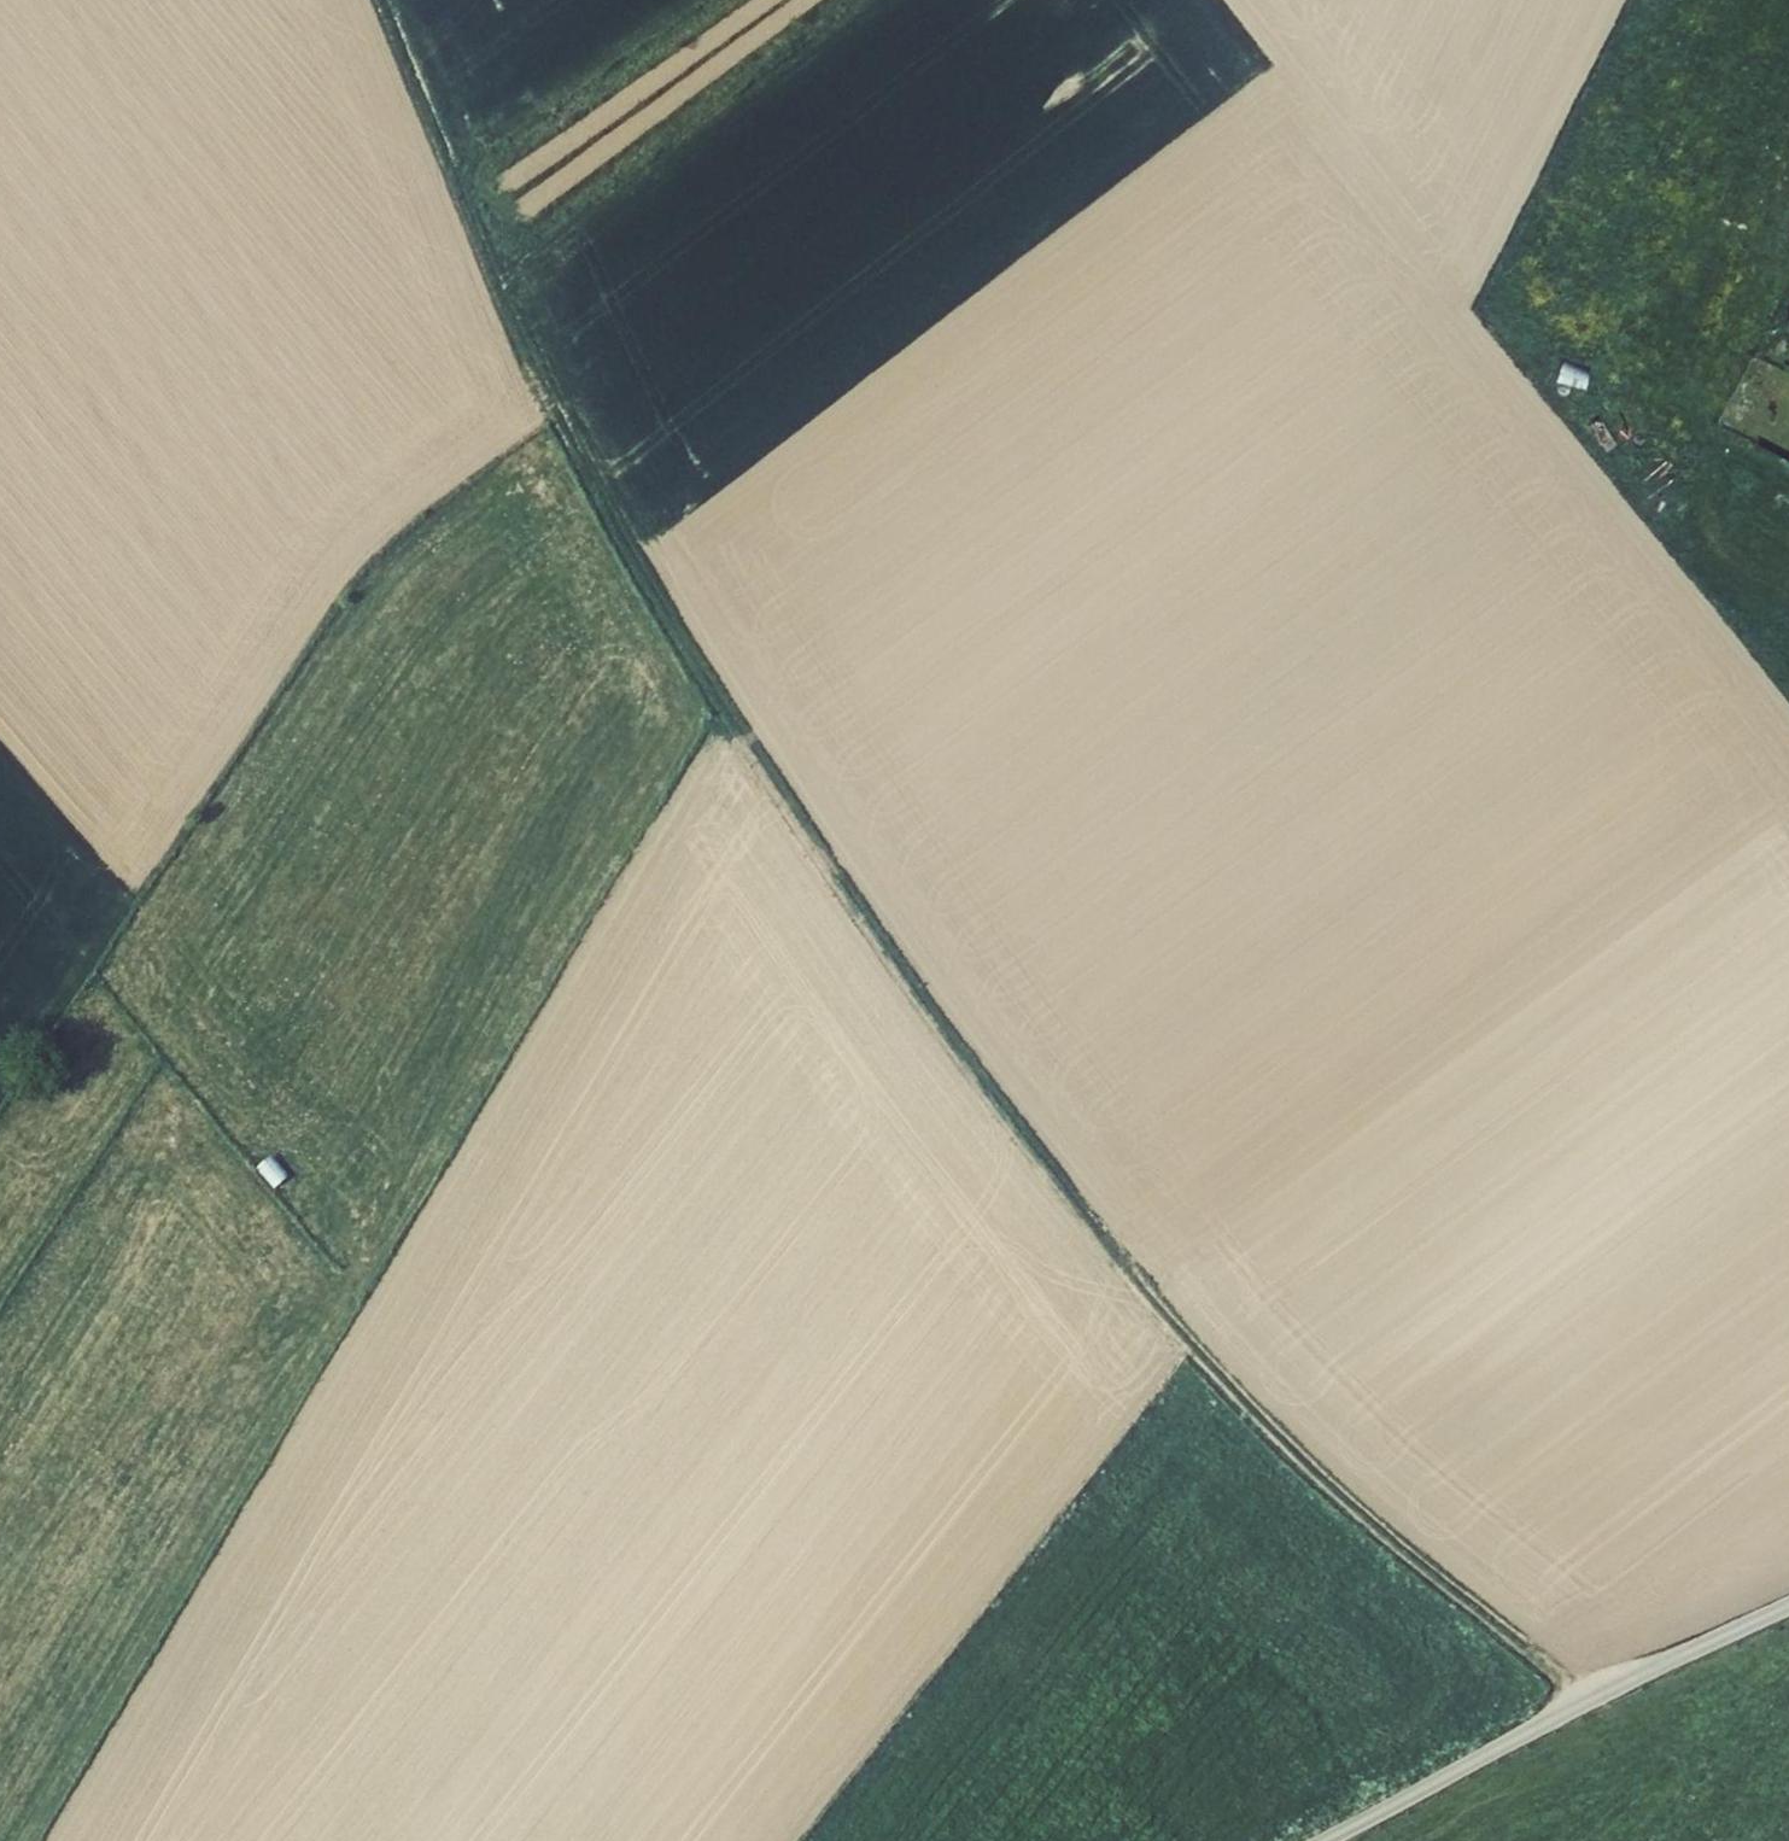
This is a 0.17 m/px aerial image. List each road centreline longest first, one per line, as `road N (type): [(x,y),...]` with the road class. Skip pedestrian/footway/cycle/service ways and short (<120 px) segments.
road 1 (track): [(1605,1690),(1472,1603),(1312,1469),(1154,1296),(1018,1129),(722,710),(559,418),(378,0)]
road 2 (unclassified): [(1320,1840),(1788,1603)]

